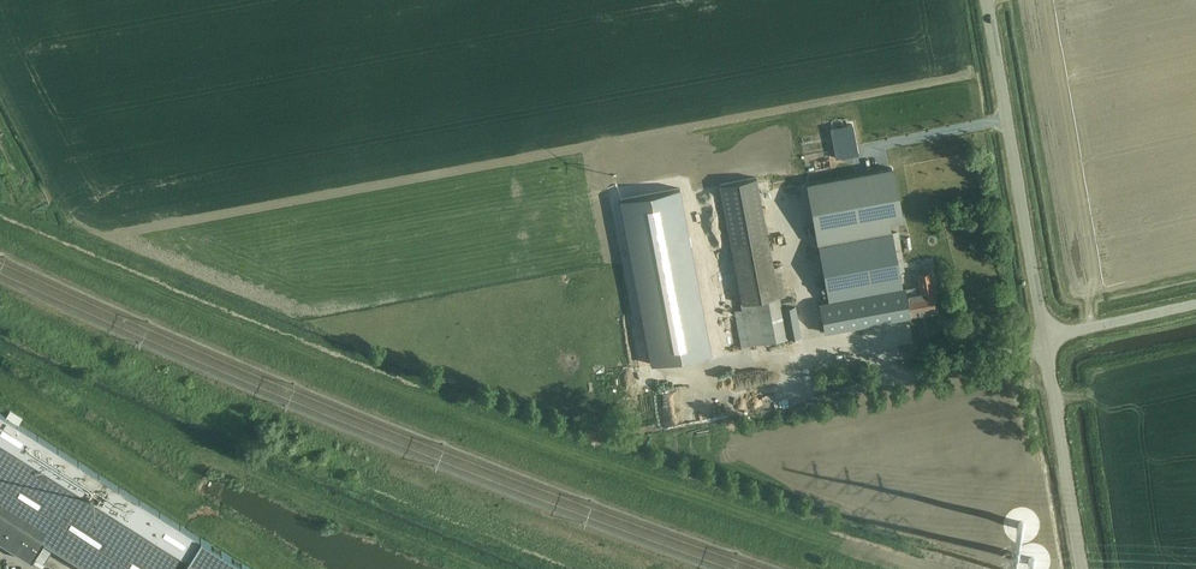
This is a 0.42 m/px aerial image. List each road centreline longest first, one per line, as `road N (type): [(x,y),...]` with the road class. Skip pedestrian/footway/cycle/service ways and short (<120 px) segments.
road 1 (unclassified): [(640,431),(957,365),(1045,338)]
road 2 (unclassified): [(1045,338),(987,0)]
road 3 (unclassified): [(1084,568),(1045,338)]
road 4 (unclassified): [(1045,338),(1195,308)]

